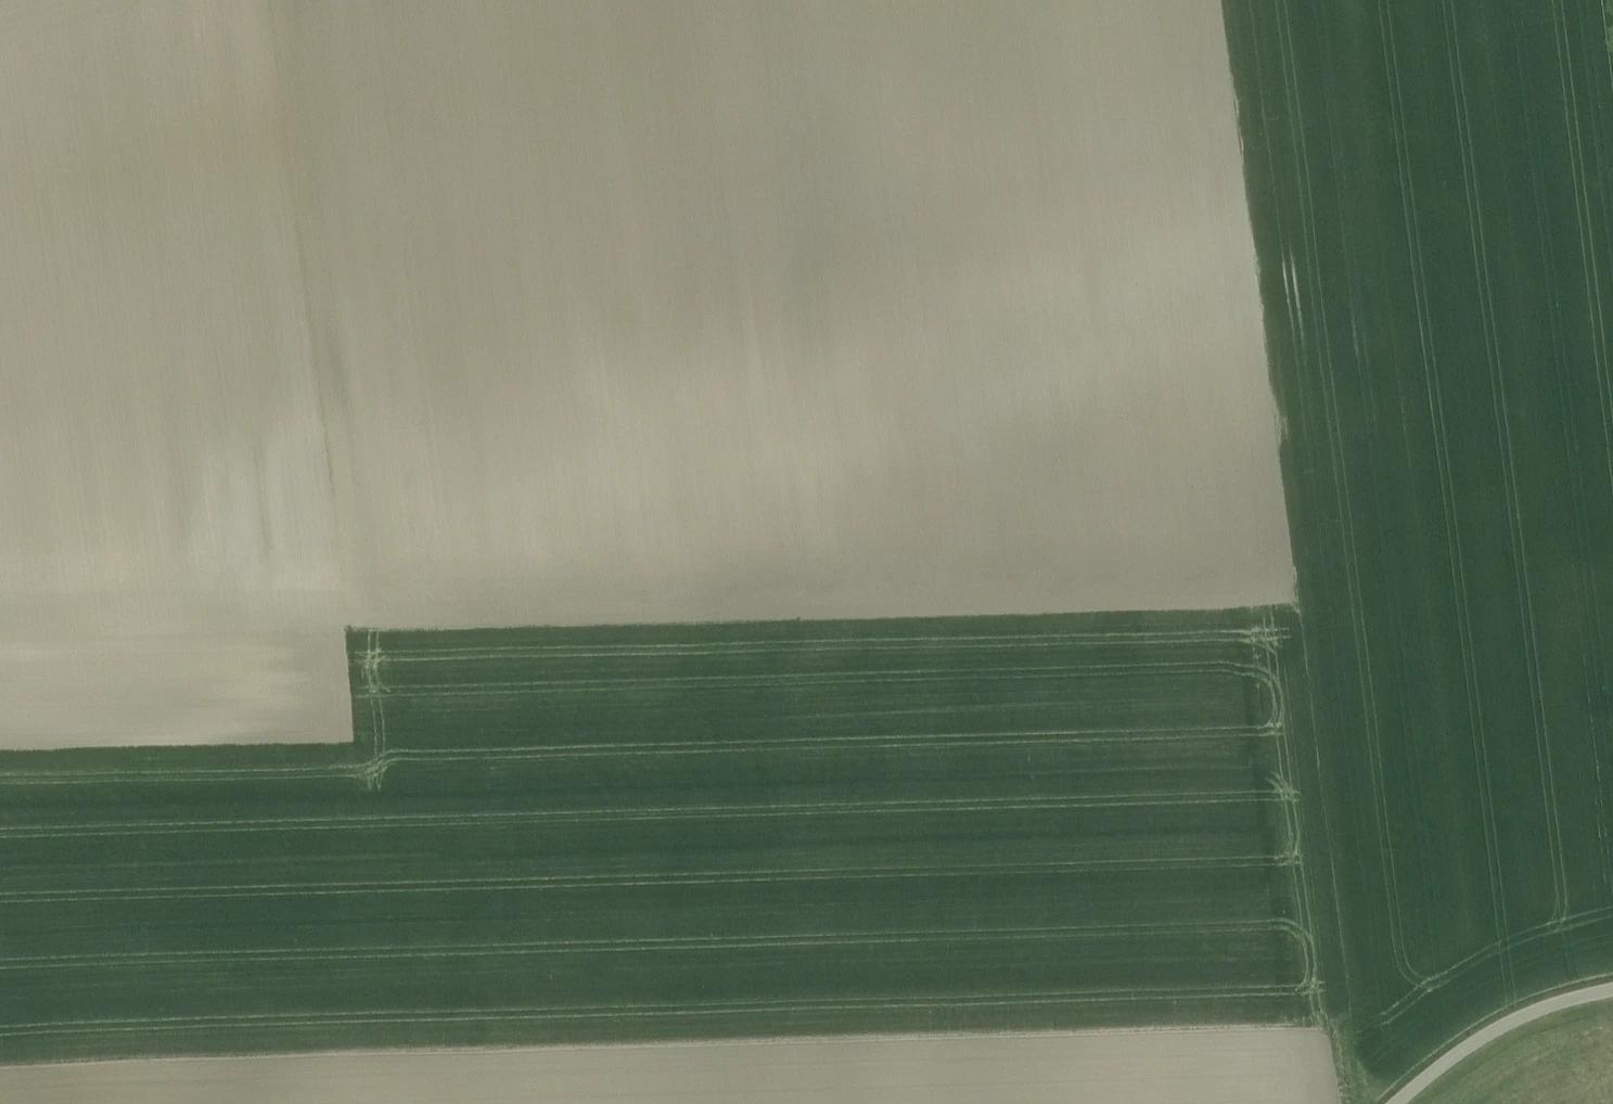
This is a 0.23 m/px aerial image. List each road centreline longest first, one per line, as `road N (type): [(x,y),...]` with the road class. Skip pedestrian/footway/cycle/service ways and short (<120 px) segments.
road 1 (unclassified): [(1404,1103),(1462,1054),(1530,1013),(1612,992)]

